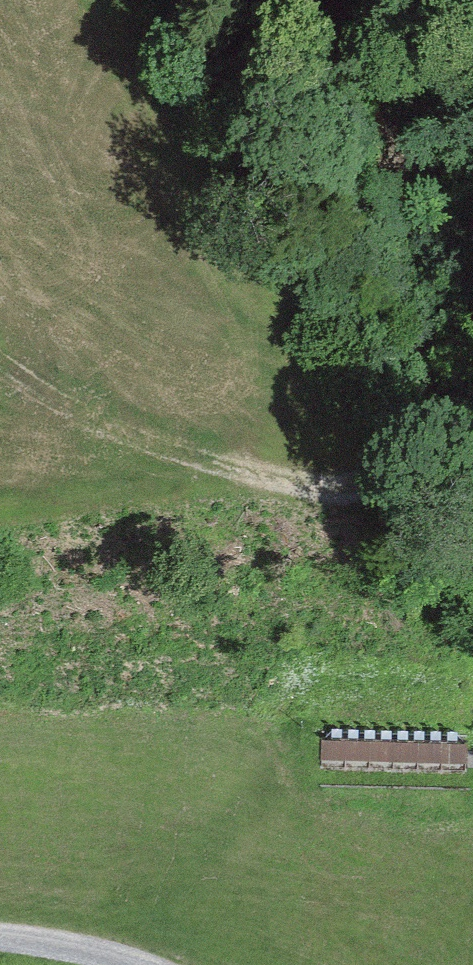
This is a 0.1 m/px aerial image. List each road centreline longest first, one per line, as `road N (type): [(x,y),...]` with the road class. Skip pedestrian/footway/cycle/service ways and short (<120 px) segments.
road 1 (track): [(472,190),(449,155),(423,150),(395,163),(429,388),(422,456),(406,477),(275,472),(126,427),(0,352)]
road 2 (track): [(139,964),(94,948),(0,939)]

